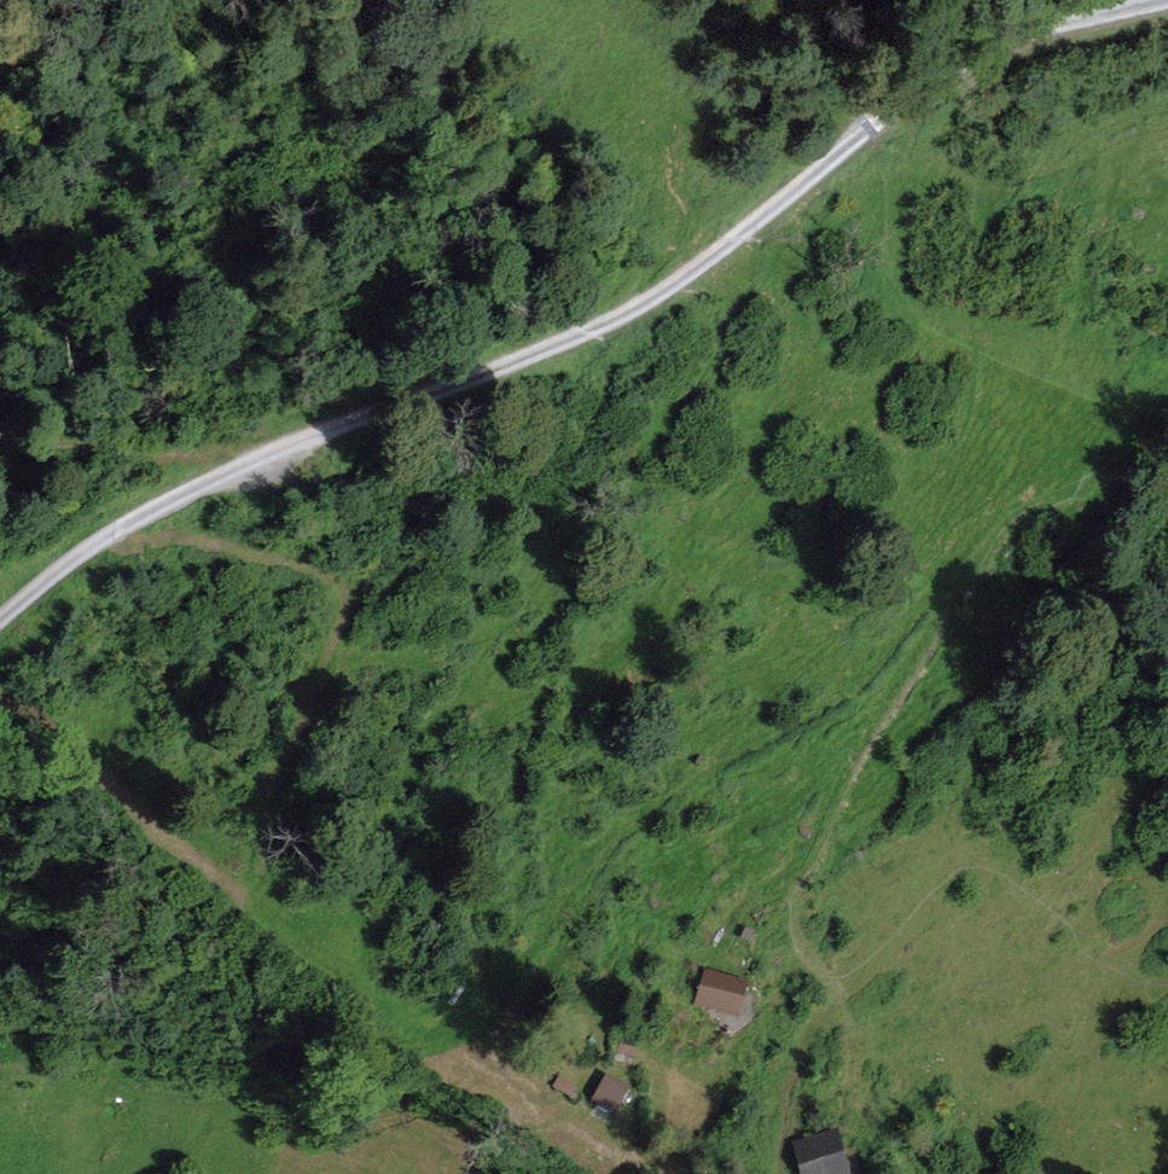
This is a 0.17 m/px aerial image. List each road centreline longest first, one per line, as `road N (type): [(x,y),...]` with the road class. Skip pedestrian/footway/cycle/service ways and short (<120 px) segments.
road 1 (track): [(0,619),(73,556),(206,484),(297,440),(600,328),(703,264),(910,98),(977,56),(1063,24),(1167,1)]
road 2 (track): [(465,1030),(598,858),(646,812),(868,676),(1012,520),(1085,486),(1167,425)]
road 3 (track): [(717,965),(730,917),(811,856),(848,771),(964,574)]
road 4 (track): [(0,1050),(45,1035),(402,1048),(465,1030)]
road 5 (track): [(0,433),(148,448),(280,448)]

